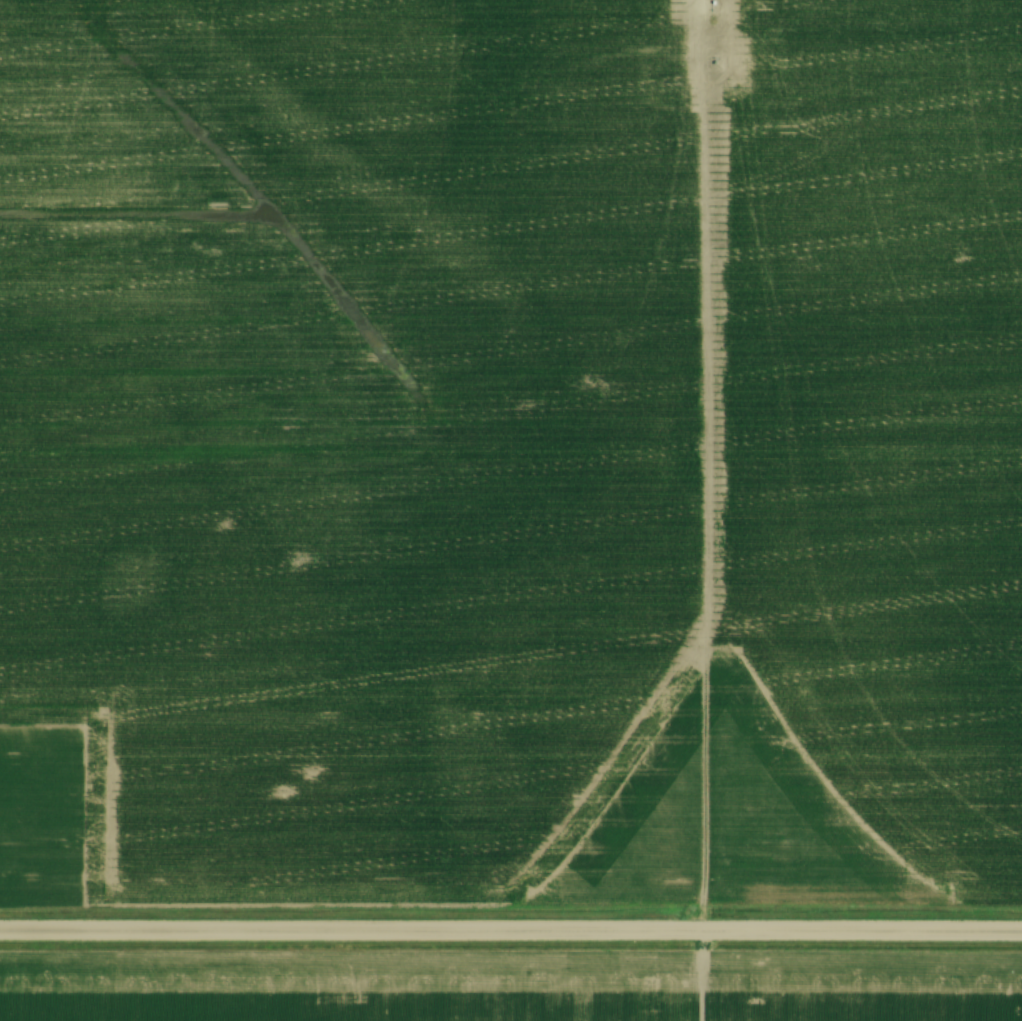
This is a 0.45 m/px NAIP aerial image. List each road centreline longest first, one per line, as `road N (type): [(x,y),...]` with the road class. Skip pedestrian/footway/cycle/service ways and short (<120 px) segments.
road 1 (residential): [(0,932),(1021,932)]

